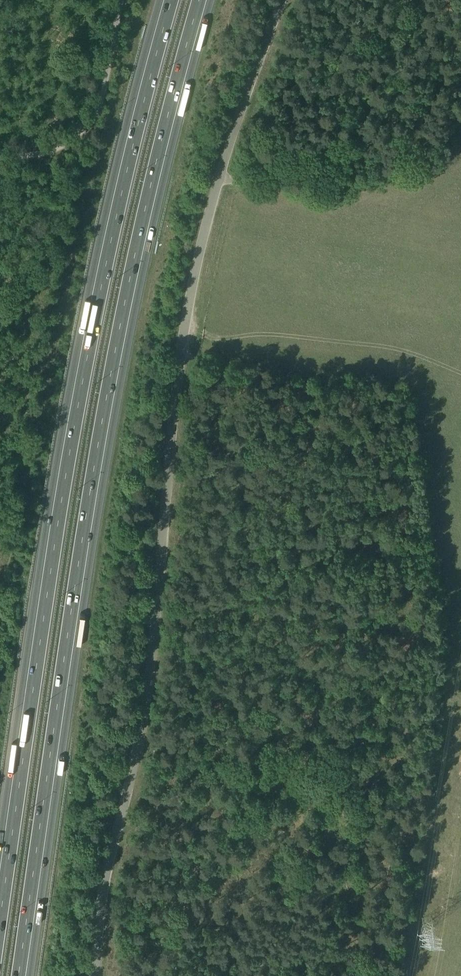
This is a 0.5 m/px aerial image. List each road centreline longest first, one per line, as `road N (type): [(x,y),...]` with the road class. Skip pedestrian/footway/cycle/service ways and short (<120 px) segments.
road 1 (unclassified): [(100,975),(102,901),(157,660),(193,280),(217,179),(283,0)]
road 2 (motorway): [(23,975),(112,386),(202,0)]
road 3 (motorway): [(168,0),(80,372),(0,894)]
road 4 (track): [(184,336),(385,347),(460,374)]
road 5 (track): [(0,155),(44,154),(86,127),(105,88),(120,0)]

